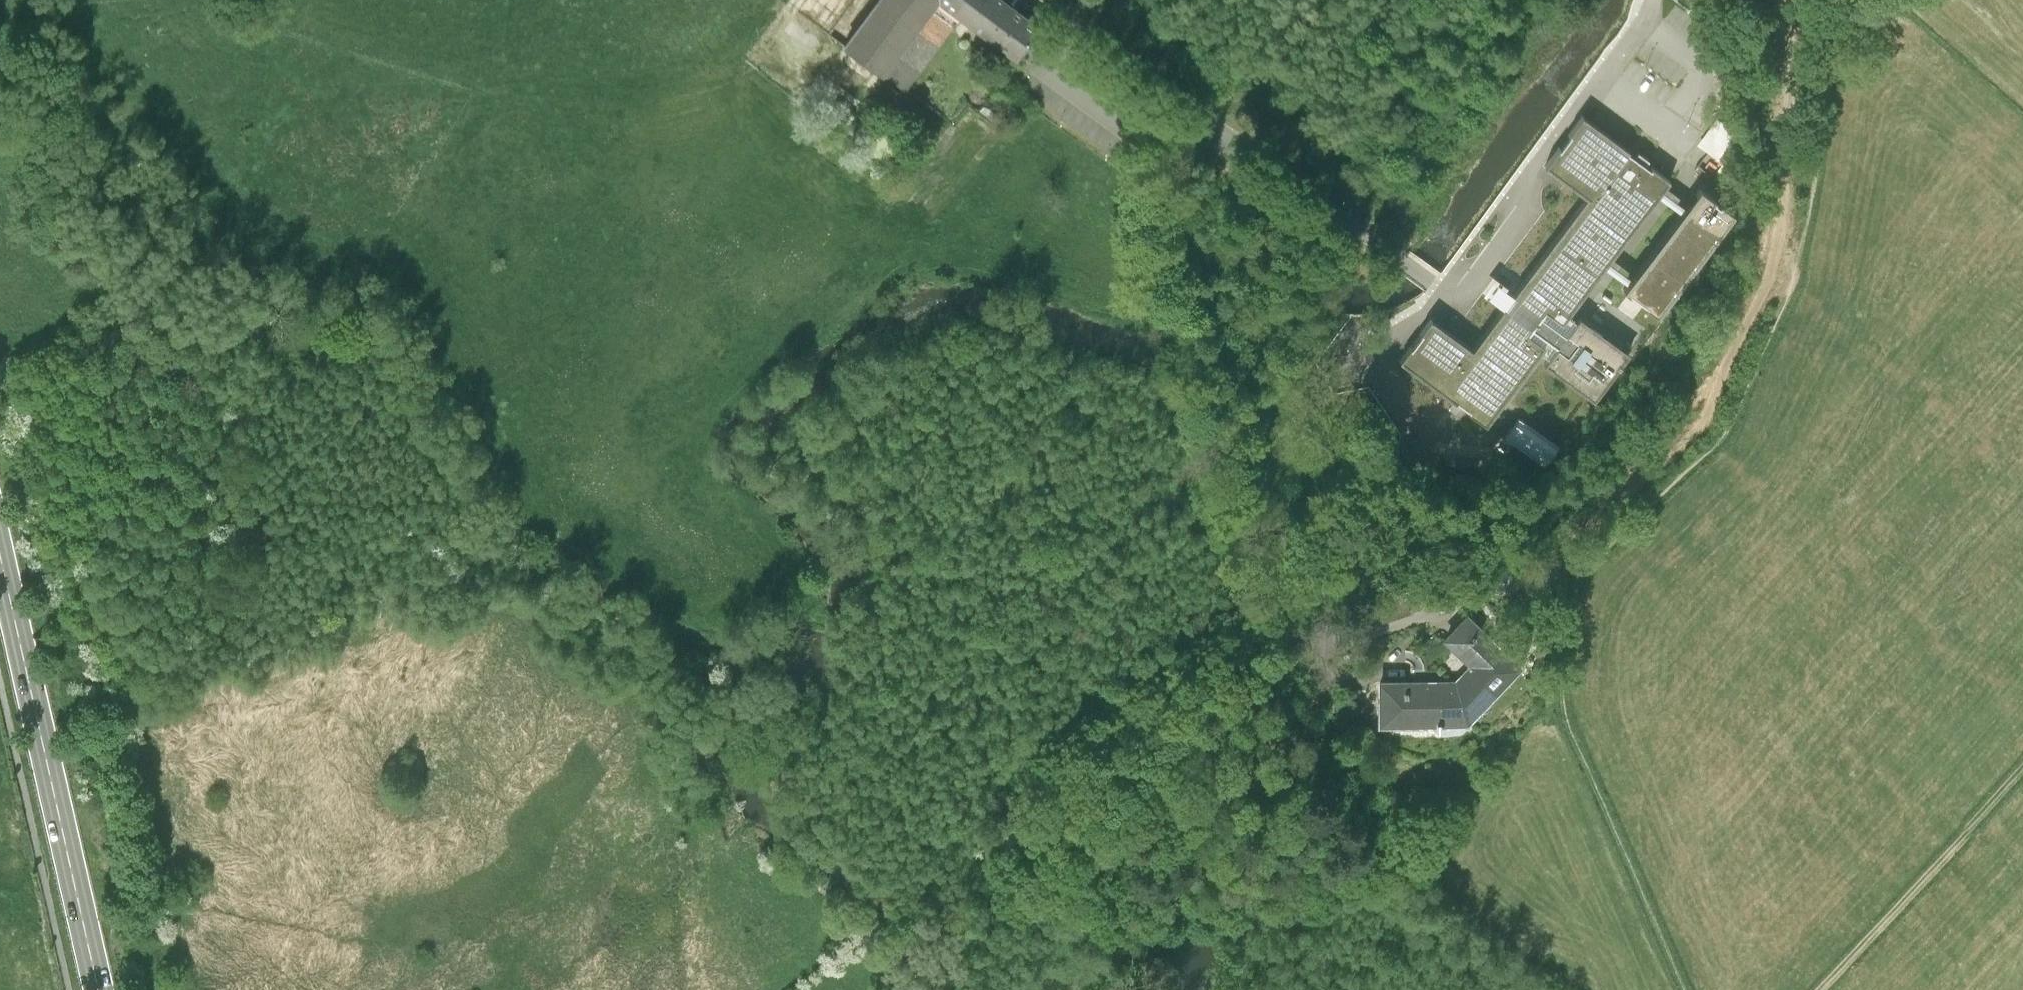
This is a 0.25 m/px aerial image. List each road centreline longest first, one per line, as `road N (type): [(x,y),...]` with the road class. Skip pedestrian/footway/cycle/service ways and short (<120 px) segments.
road 1 (unclassified): [(1059,0),(1435,283)]
road 2 (secondary): [(0,563),(100,989)]
road 3 (track): [(2022,773),(1826,989)]

